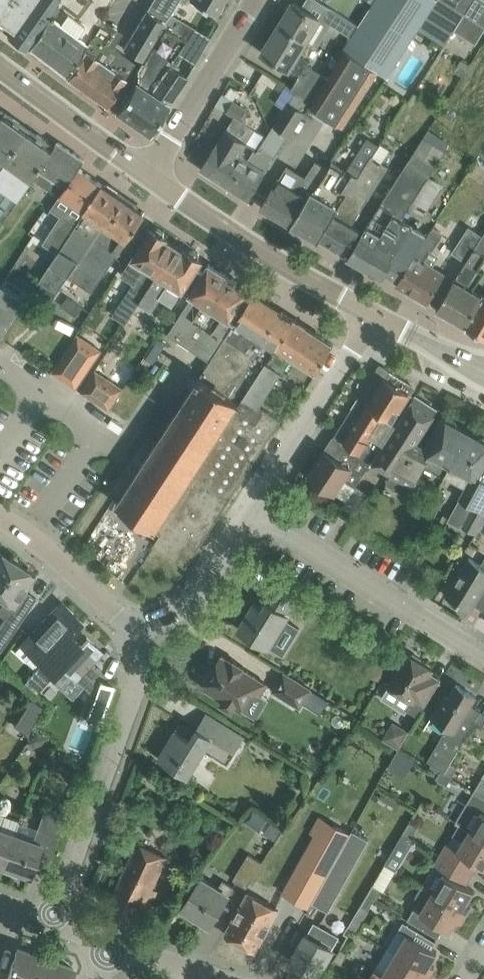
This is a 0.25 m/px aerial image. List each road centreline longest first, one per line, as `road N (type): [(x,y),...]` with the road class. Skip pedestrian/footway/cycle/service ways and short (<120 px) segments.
road 1 (residential): [(483,647),(255,495)]
road 2 (residential): [(47,921),(141,673)]
road 3 (secondary): [(369,309),(150,173)]
road 4 (residential): [(255,495),(369,309)]
road 5 (residential): [(150,173),(255,0)]
road 6 (secondary): [(150,173),(0,66)]
road 7 (residential): [(0,519),(142,633)]
road 8 (residential): [(142,633),(216,562),(255,495)]
road 9 (secondary): [(483,368),(369,309)]

